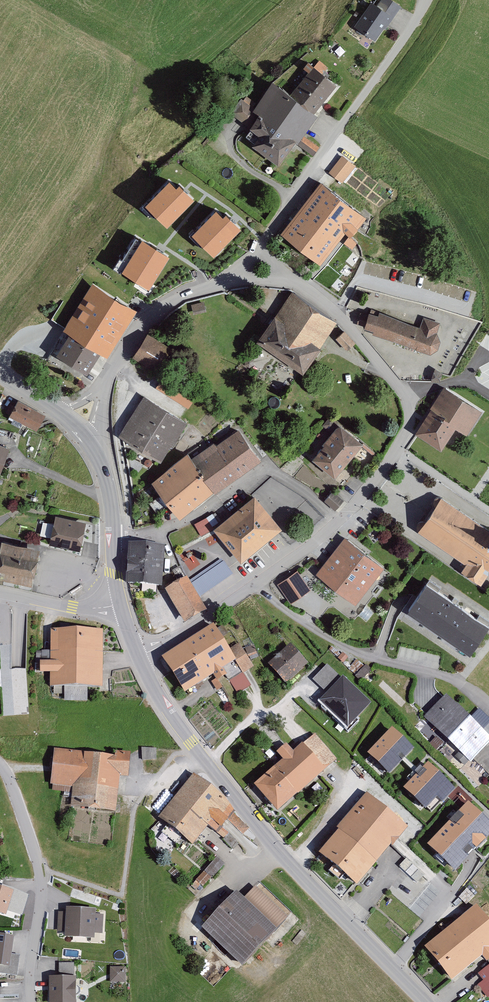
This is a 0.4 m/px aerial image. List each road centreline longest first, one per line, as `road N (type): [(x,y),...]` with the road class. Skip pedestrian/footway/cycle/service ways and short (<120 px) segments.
road 1 (tertiary): [(423,1001),(213,771),(138,656)]
road 2 (residential): [(286,280),(348,324),(412,405),(409,430),(361,505),(257,586)]
road 3 (unclassified): [(426,0),(258,248)]
road 4 (residential): [(257,586),(335,642),(443,676),(488,706)]
road 5 (residential): [(30,1001),(41,887),(0,767)]
road 6 (unclassified): [(219,279),(145,323),(101,386)]
road 7 (tertiary): [(120,605),(110,496),(93,450)]
road 8 (residential): [(257,586),(138,656)]
road 9 (residential): [(120,605),(85,608),(0,593)]

